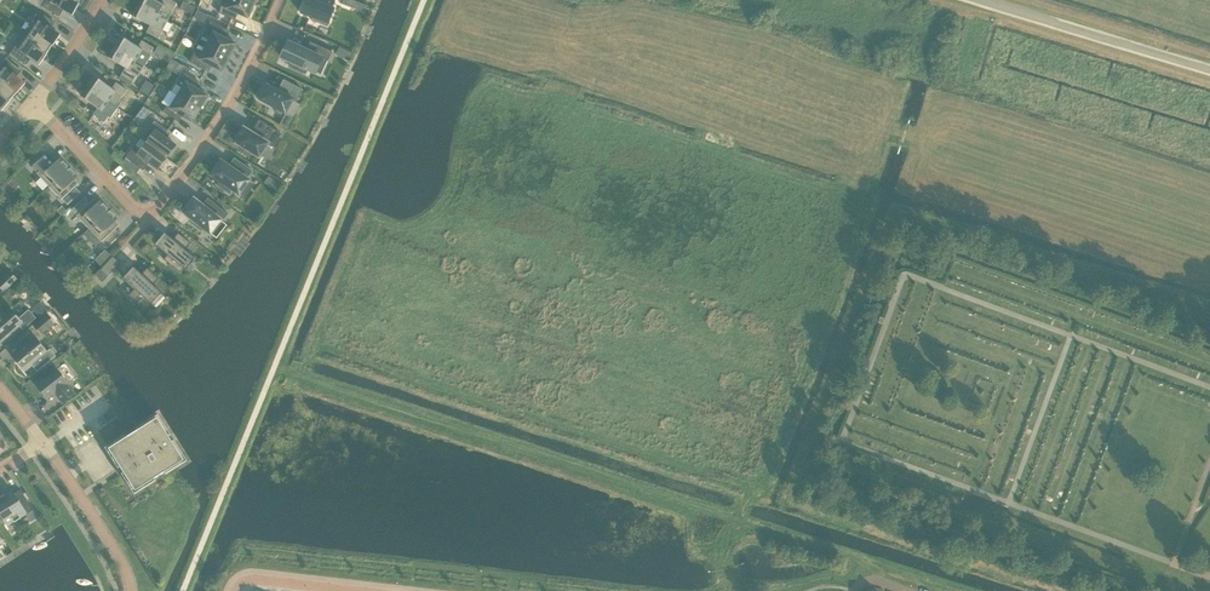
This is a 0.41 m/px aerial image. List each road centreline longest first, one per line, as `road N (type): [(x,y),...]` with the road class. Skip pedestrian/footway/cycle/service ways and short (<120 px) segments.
road 1 (residential): [(748,483),(427,375),(422,328),(443,247),(462,233)]
road 2 (residential): [(462,233),(781,337),(802,320),(842,197)]
road 3 (residential): [(33,102),(124,202),(153,210),(192,168),(254,67),(283,0)]
road 4 (residential): [(555,104),(842,197)]
road 5 (unclassified): [(1209,72),(977,0)]
road 6 (residential): [(462,233),(459,199),(511,113),(555,104)]
road 7 (residential): [(132,590),(111,543),(42,441)]
road 8 (residential): [(235,590),(252,578),(363,590)]
road 9 (residential): [(842,197),(856,189),(890,87)]
road 10 (residential): [(33,102),(100,0)]

